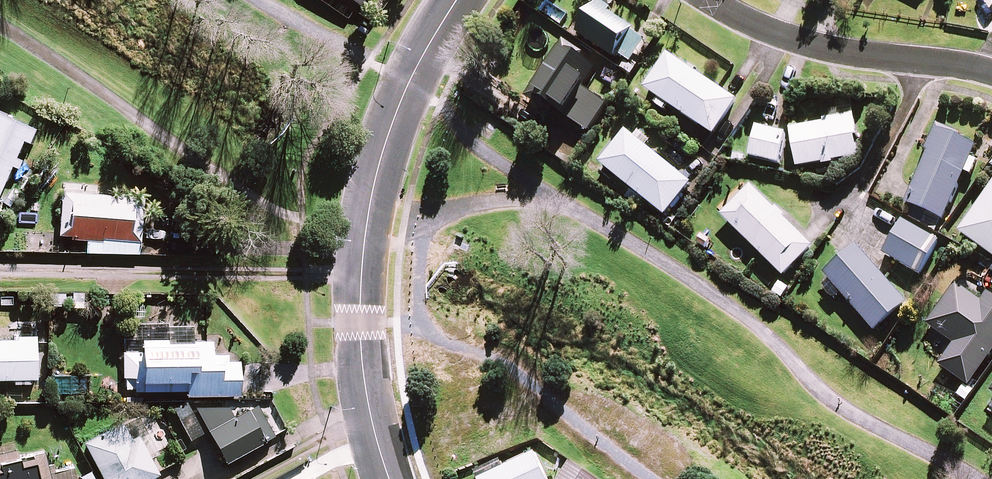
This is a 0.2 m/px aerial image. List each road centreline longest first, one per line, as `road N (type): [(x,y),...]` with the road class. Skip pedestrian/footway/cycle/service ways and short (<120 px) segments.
road 1 (residential): [(991,74),(833,51),(773,33),(711,0)]
road 2 (residential): [(360,288),(347,254),(363,150),(406,53),(431,42)]
road 3 (residential): [(431,42),(360,288)]
road 4 (residential): [(391,478),(365,385),(360,288)]

